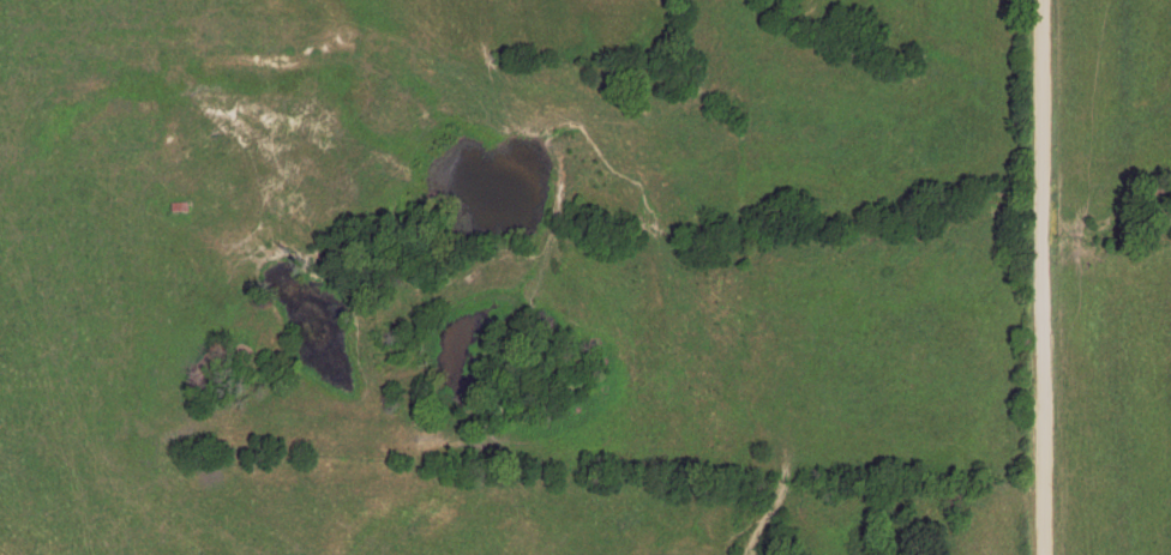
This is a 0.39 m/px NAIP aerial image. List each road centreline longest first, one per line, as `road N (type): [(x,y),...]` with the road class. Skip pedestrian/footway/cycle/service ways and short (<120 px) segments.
road 1 (residential): [(1038,554),(1035,0)]

